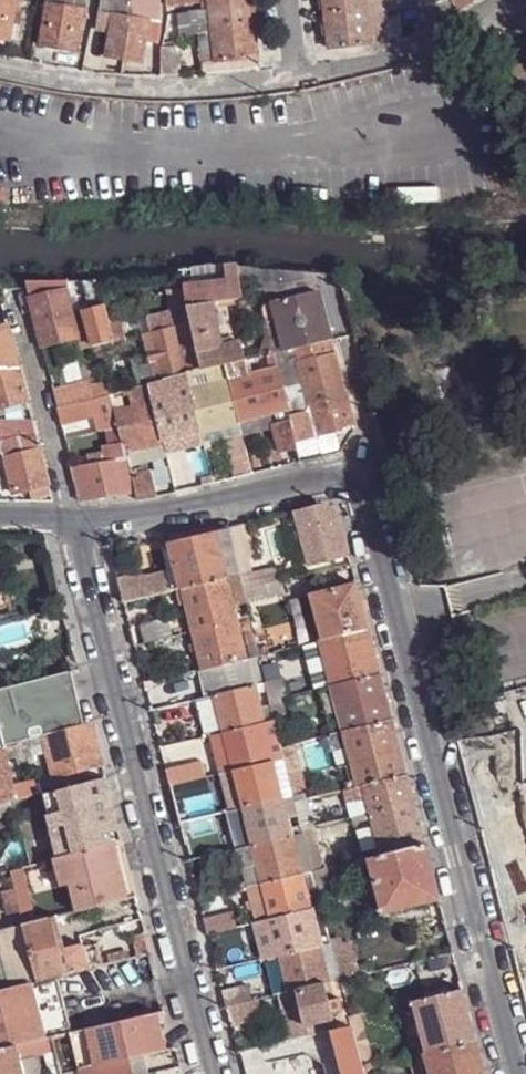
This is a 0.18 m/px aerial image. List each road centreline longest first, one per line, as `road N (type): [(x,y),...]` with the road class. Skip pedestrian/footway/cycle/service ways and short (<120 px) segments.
road 1 (residential): [(524,1073),(369,523),(374,466)]
road 2 (residential): [(67,519),(217,1073)]
road 3 (residential): [(67,519),(160,521),(374,466)]
road 4 (residential): [(298,75),(126,87),(0,67)]
road 5 (residential): [(11,290),(67,519)]
road 6 (residential): [(505,0),(422,46),(298,75)]
road 7 (residential): [(374,466),(329,278)]

